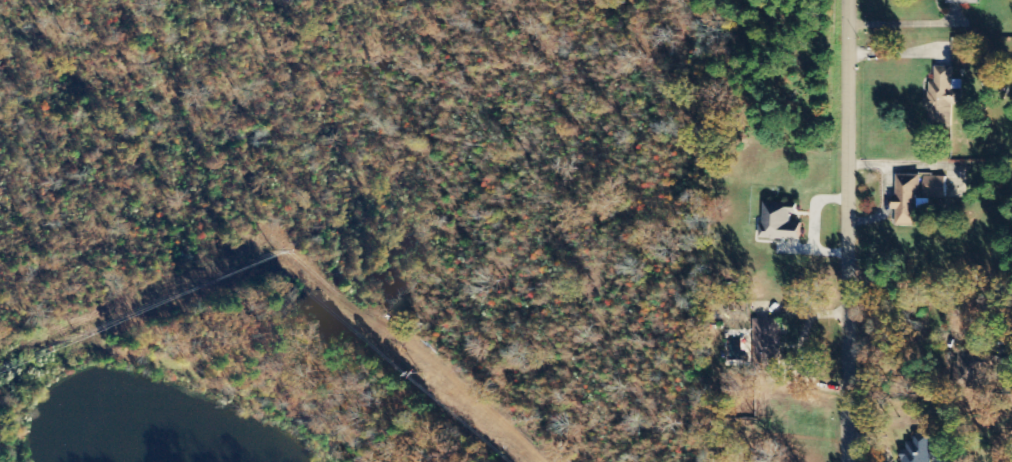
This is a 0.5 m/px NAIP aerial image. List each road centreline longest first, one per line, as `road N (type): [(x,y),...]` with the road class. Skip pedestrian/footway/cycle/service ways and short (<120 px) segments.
road 1 (residential): [(849,0),(850,461)]

